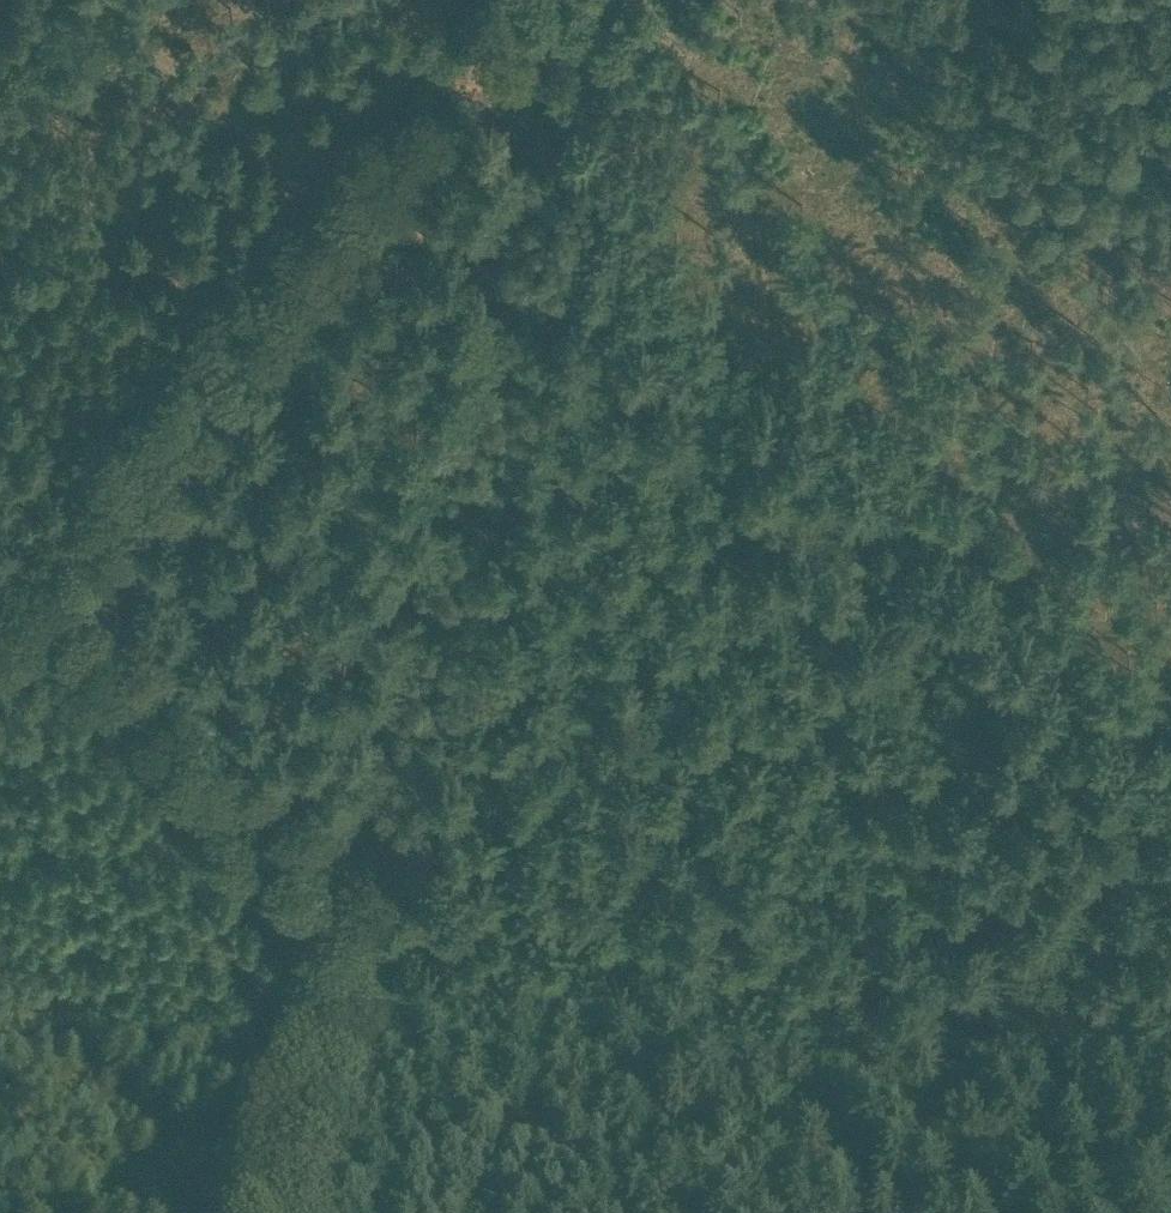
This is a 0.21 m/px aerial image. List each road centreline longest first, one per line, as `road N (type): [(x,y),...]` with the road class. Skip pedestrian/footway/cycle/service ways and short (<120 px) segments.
road 1 (track): [(601,0),(478,500),(287,1212)]
road 2 (track): [(522,0),(587,59),(1170,671)]

